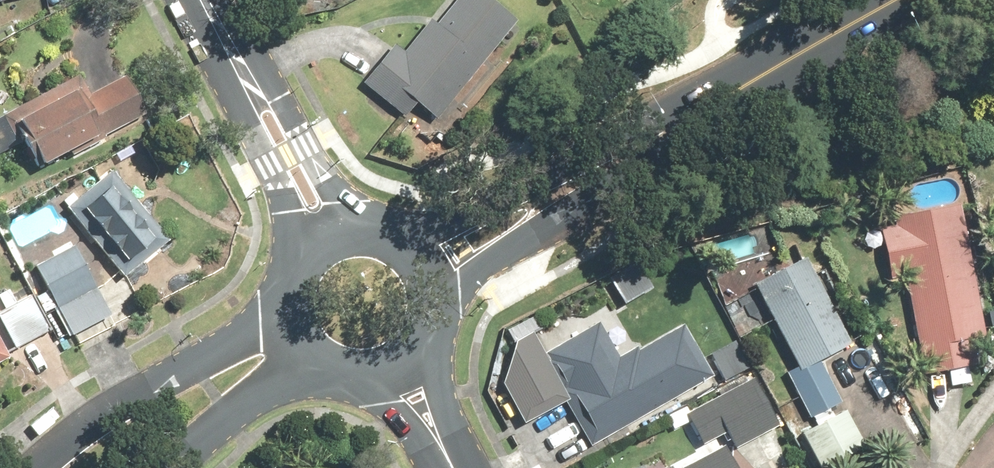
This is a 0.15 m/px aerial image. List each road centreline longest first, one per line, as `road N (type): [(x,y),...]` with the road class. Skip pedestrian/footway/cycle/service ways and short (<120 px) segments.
road 1 (secondary): [(904,0),(631,151)]
road 2 (tertiary): [(45,467),(95,421),(278,314)]
road 3 (secondary): [(631,151),(475,274),(441,315)]
road 4 (secondary): [(413,235),(631,151)]
road 5 (tertiary): [(330,376),(275,389),(173,467)]
road 6 (tertiary): [(287,256),(261,110)]
road 7 (tertiary): [(261,110),(358,215)]
road 8 (tertiary): [(261,110),(205,0)]
road 9 (tertiary): [(425,350),(457,467)]
road 10 (tertiary): [(448,467),(363,381)]

